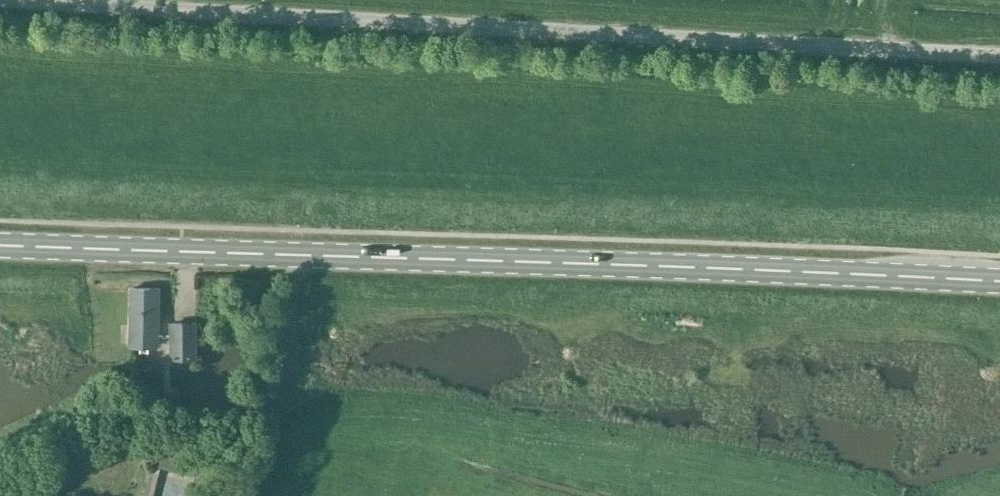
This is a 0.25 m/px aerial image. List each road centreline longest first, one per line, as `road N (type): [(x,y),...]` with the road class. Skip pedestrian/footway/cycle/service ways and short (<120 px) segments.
road 1 (primary): [(999,281),(0,244)]
road 2 (unclassified): [(999,55),(587,38),(49,0)]

